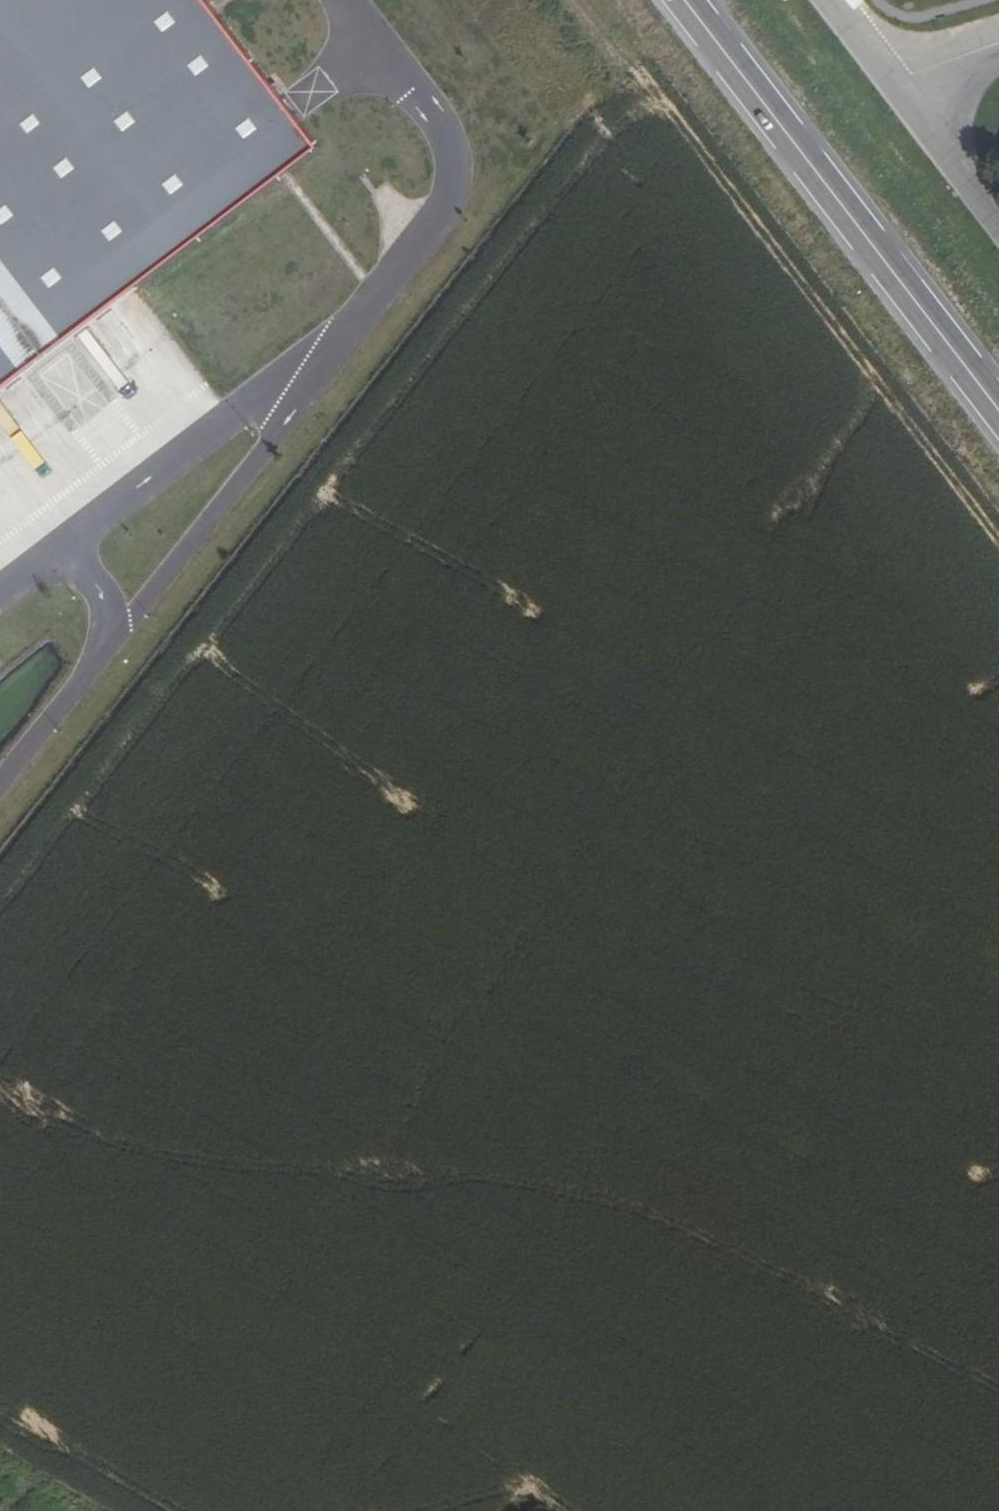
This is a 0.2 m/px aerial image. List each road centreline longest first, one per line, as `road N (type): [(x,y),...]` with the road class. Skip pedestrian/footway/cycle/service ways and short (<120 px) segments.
road 1 (primary): [(672,0),(998,428)]
road 2 (primary): [(998,382),(708,0)]
road 3 (unclassified): [(998,227),(889,81)]

